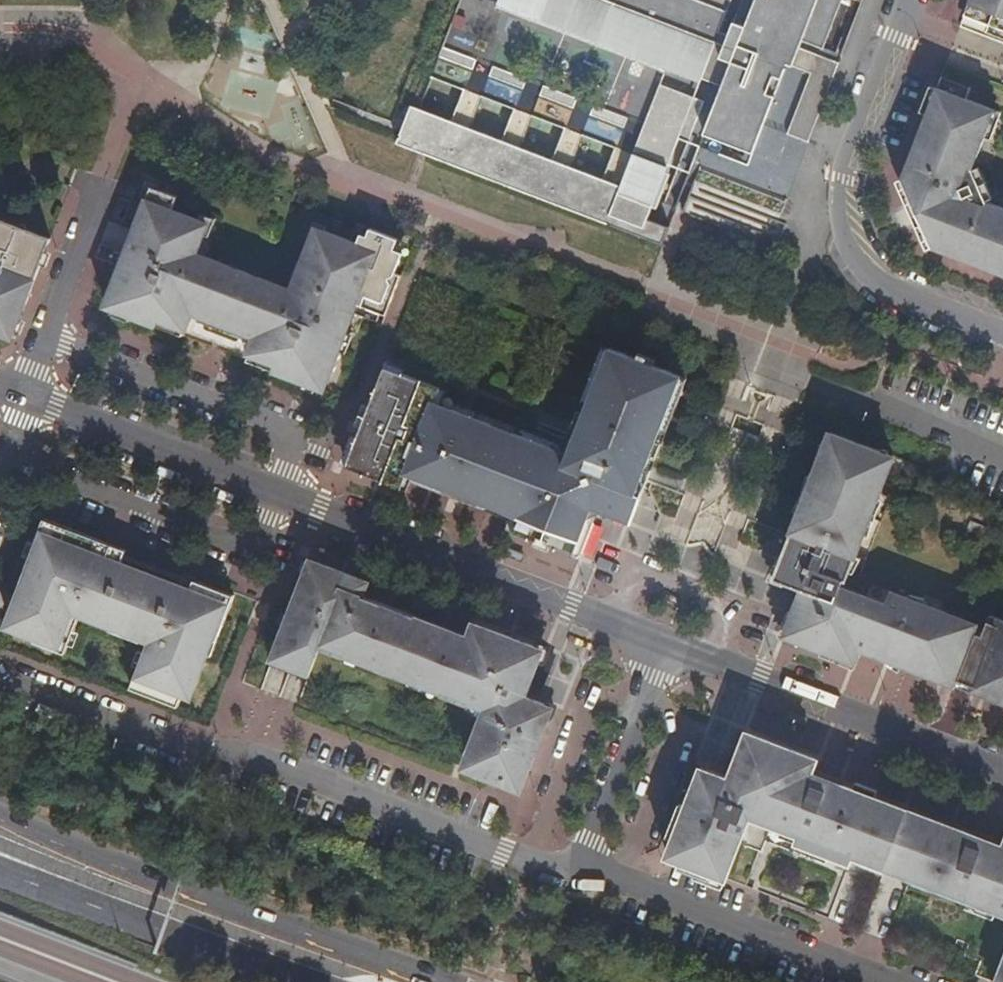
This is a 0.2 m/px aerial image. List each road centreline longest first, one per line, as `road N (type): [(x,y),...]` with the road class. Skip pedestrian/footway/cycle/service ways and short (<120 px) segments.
road 1 (unclassified): [(29,400),(664,644)]
road 2 (residential): [(0,681),(206,757),(258,758),(530,862),(580,868)]
road 3 (residential): [(1002,334),(901,294),(865,270),(843,232),(842,180),(912,0)]
road 4 (unclassified): [(664,644),(1002,772)]
road 5 (residential): [(580,868),(890,981)]
road 6 (primary): [(0,871),(305,981)]
road 7 (primary): [(289,929),(103,860),(0,811)]
road 8 (primary): [(289,929),(244,936),(0,840)]
road 9 (residential): [(664,644),(580,868)]
road 10 (unclassified): [(29,400),(102,179)]
road 11 (primary): [(437,981),(289,929)]

